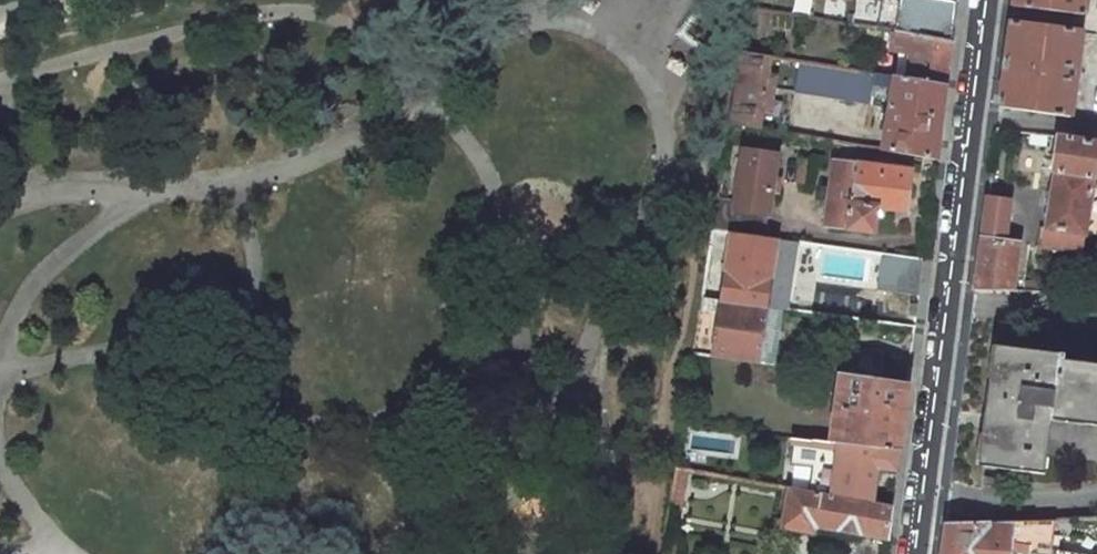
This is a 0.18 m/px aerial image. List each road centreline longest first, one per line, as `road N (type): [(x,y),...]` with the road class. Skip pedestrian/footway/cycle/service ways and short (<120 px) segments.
road 1 (residential): [(922,553),(994,0)]

